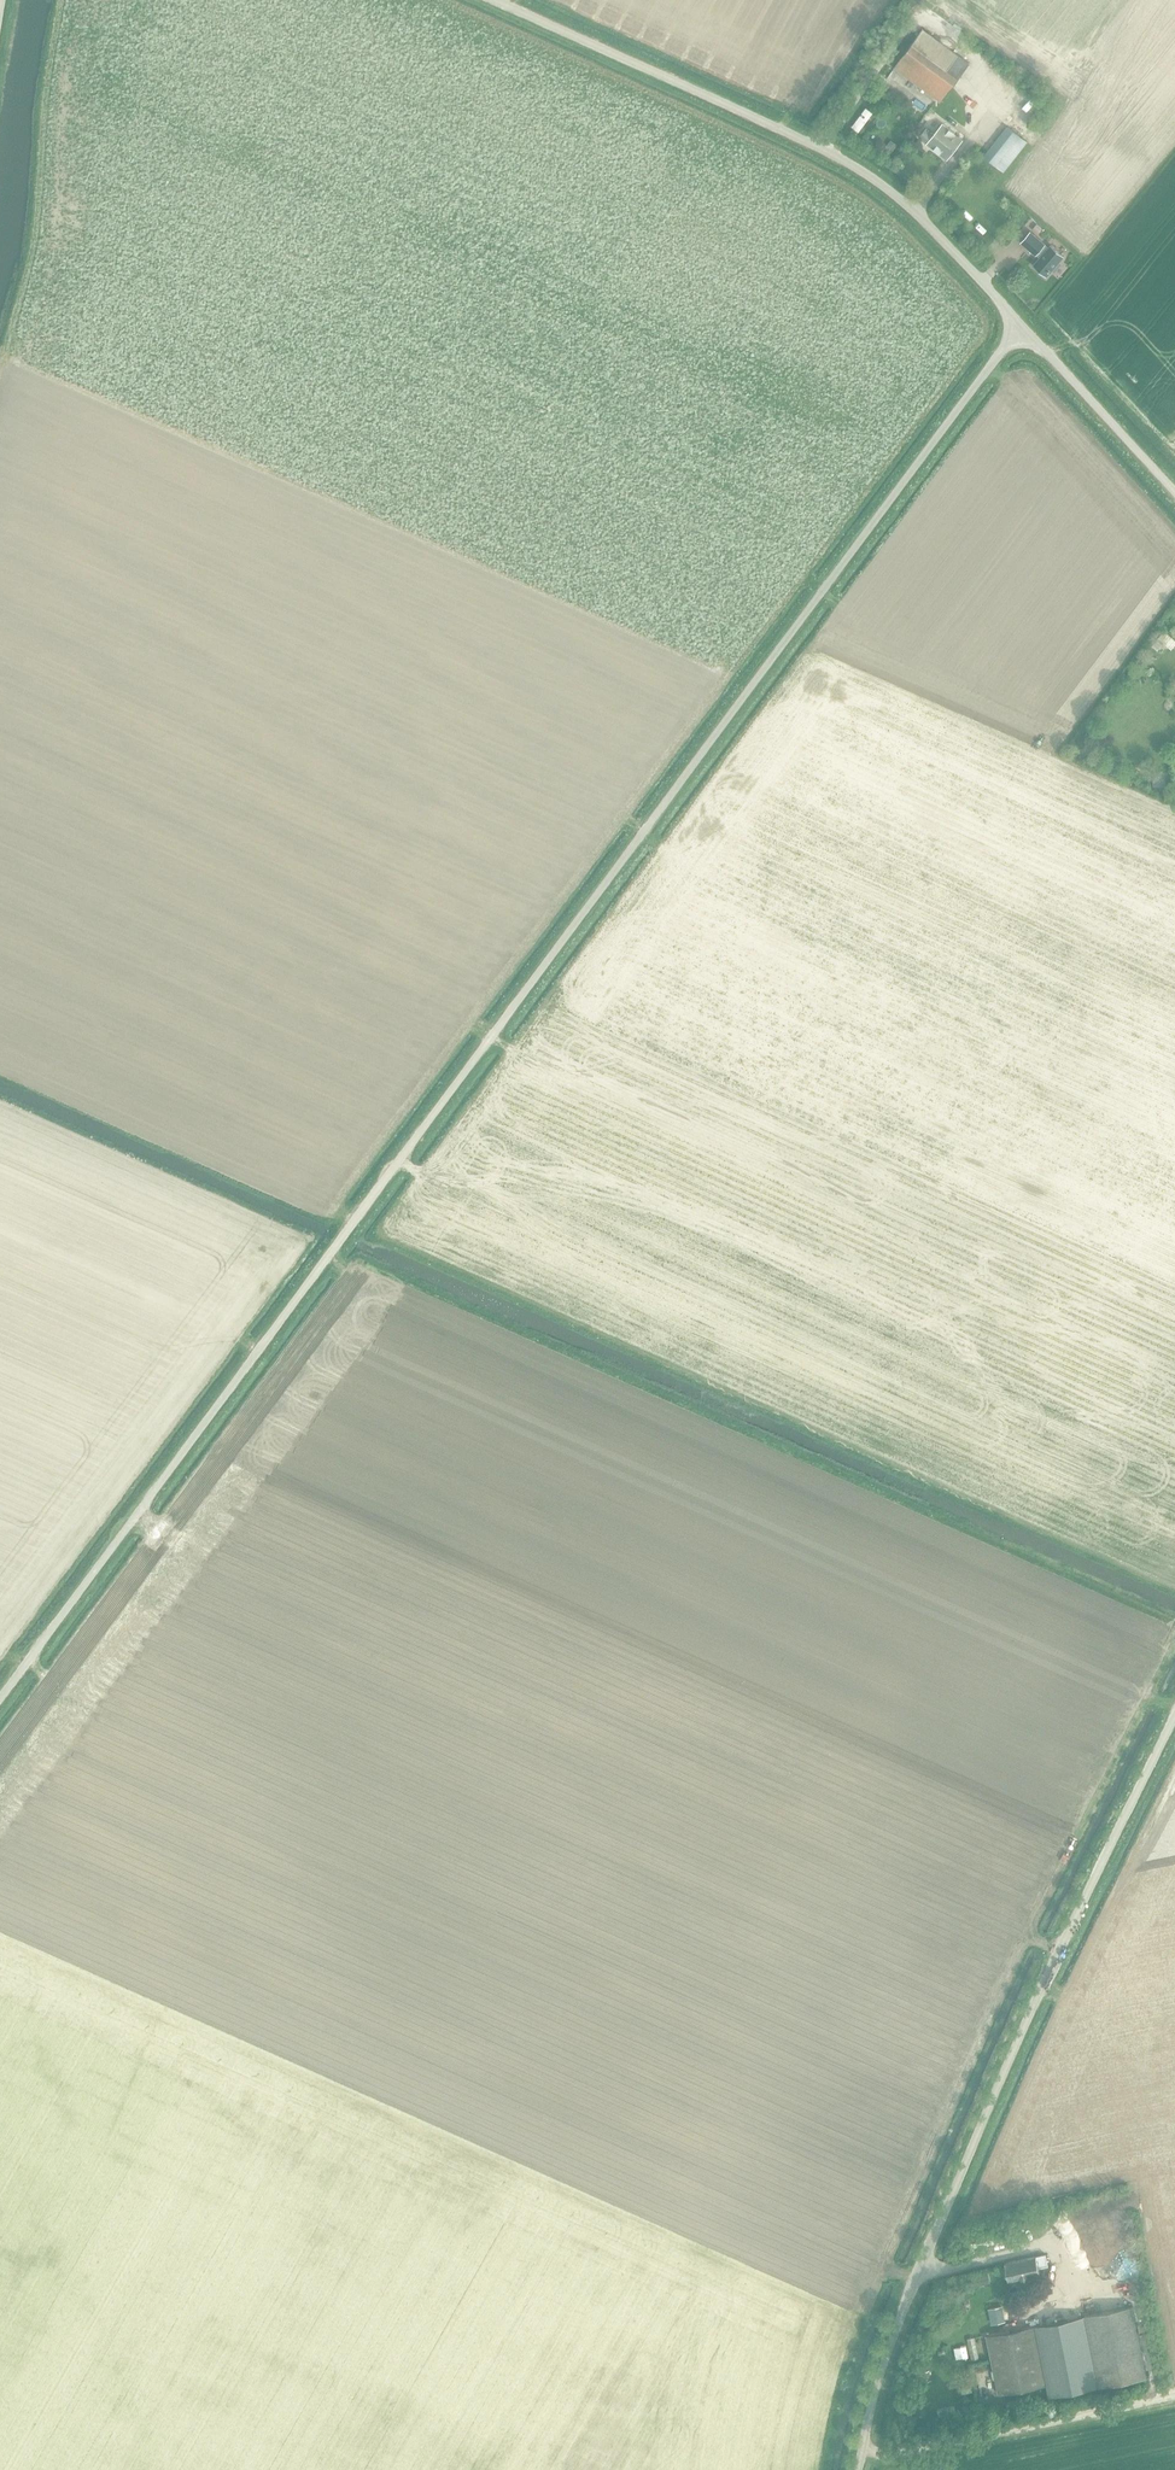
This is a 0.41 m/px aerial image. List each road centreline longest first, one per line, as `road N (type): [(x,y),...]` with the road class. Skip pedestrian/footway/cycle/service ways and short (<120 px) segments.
road 1 (unclassified): [(0,1697),(1024,327)]
road 2 (unclassified): [(859,2469),(867,2419),(920,2266),(1054,1962),(1174,1718)]
road 3 (unclassified): [(1024,327),(876,177),(488,0)]
road 4 (unclassified): [(1174,491),(1024,327)]

